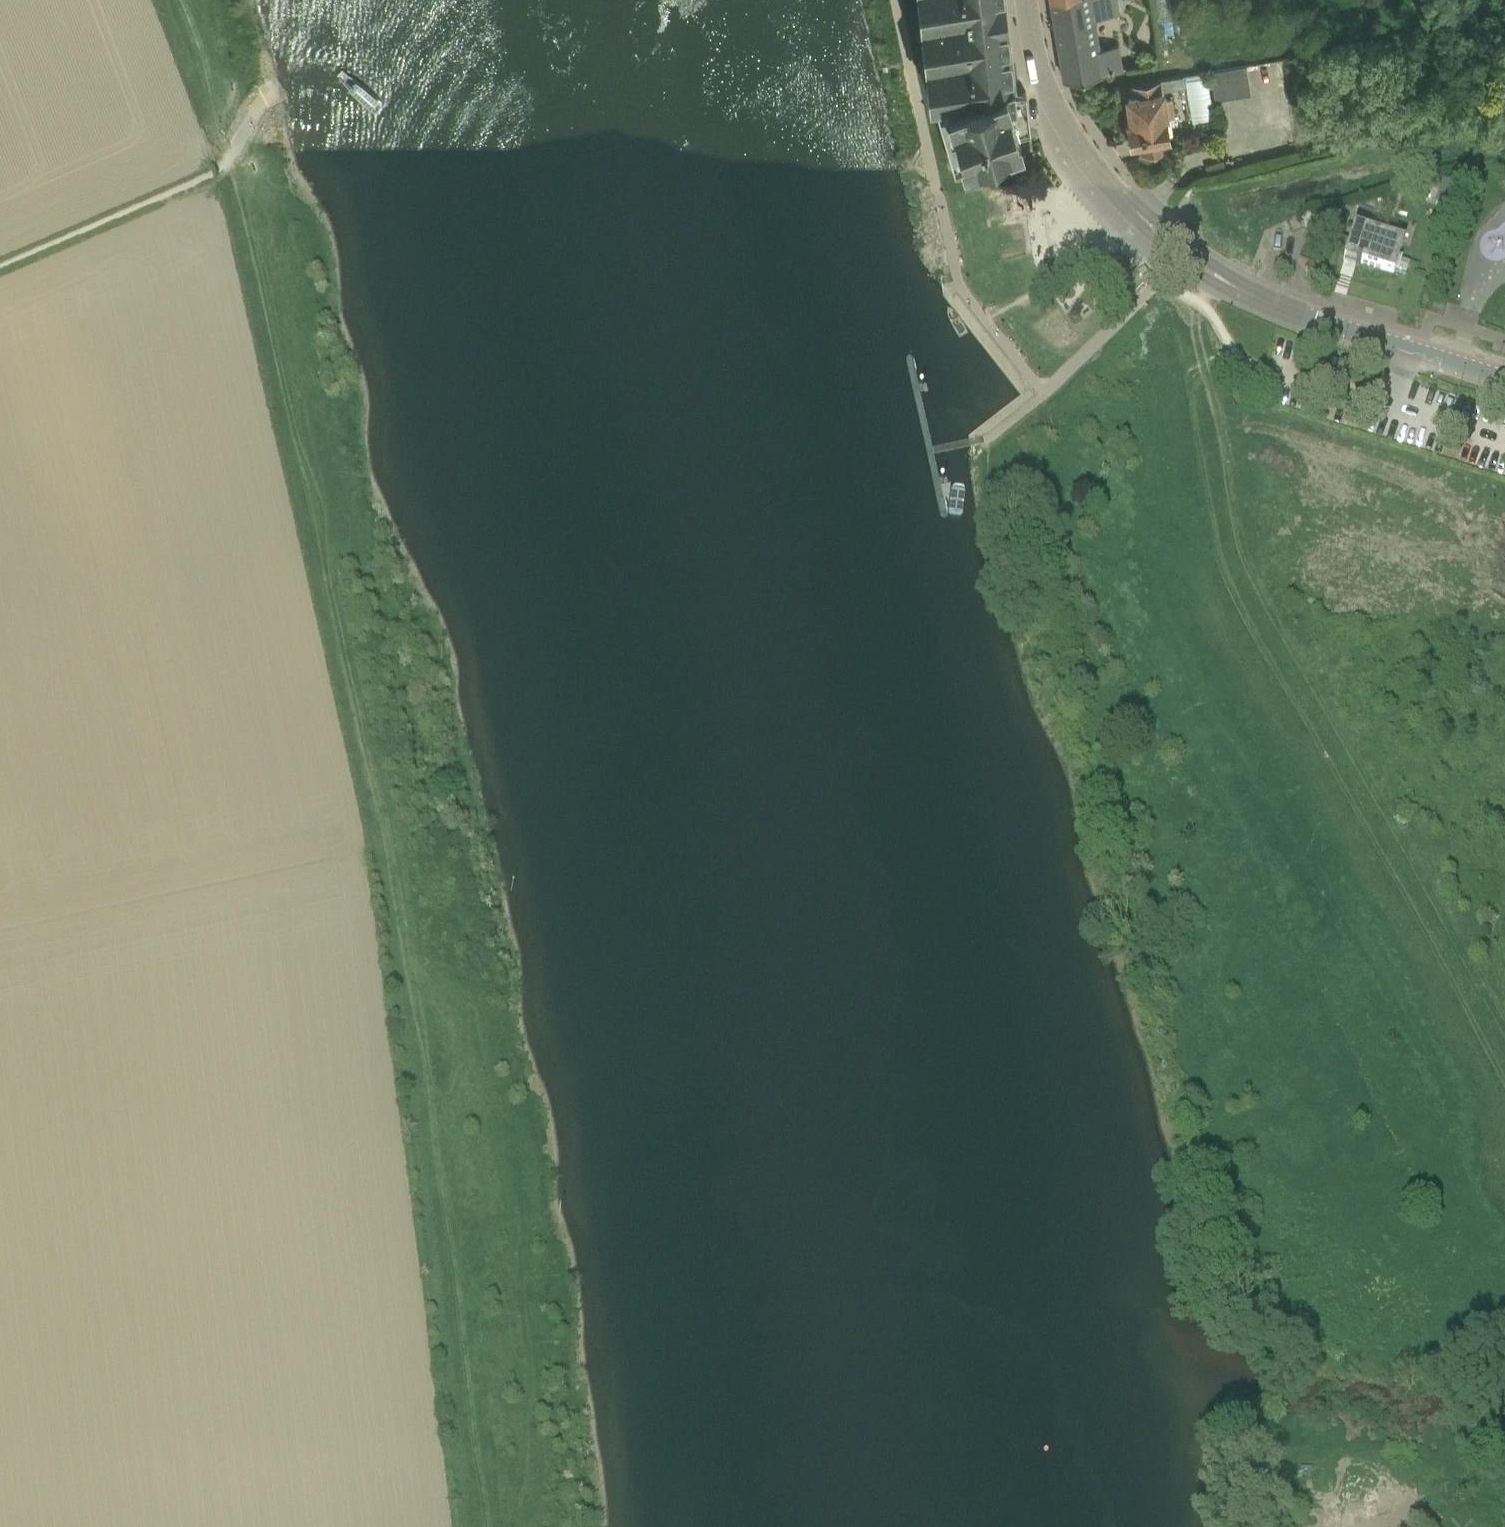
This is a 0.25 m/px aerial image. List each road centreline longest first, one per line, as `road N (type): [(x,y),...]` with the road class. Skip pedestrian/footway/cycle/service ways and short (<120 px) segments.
road 1 (tertiary): [(1504,382),(1273,307),(1186,258),(1129,211),(1075,136),(1034,45),(1027,0)]

